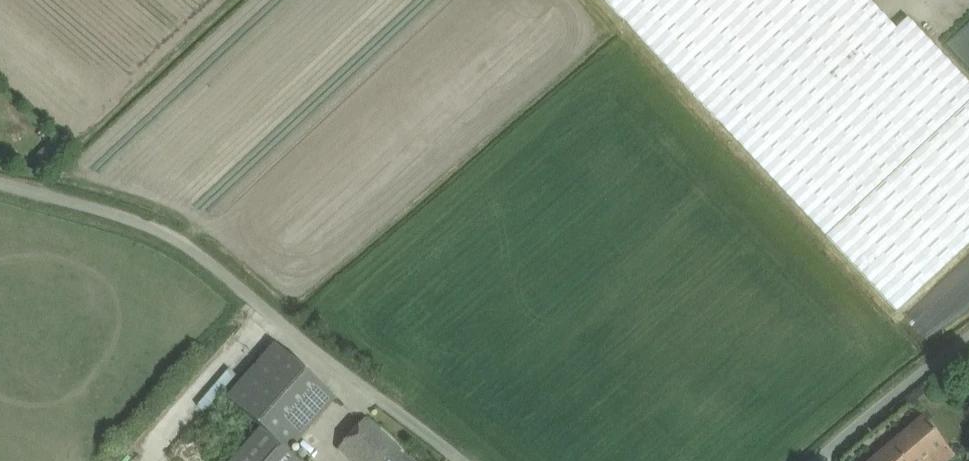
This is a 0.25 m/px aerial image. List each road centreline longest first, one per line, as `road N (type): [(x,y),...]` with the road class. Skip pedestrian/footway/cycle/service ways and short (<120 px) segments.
road 1 (unclassified): [(451,460),(222,266),(123,216),(0,182)]
road 2 (unclassified): [(968,339),(817,460)]

